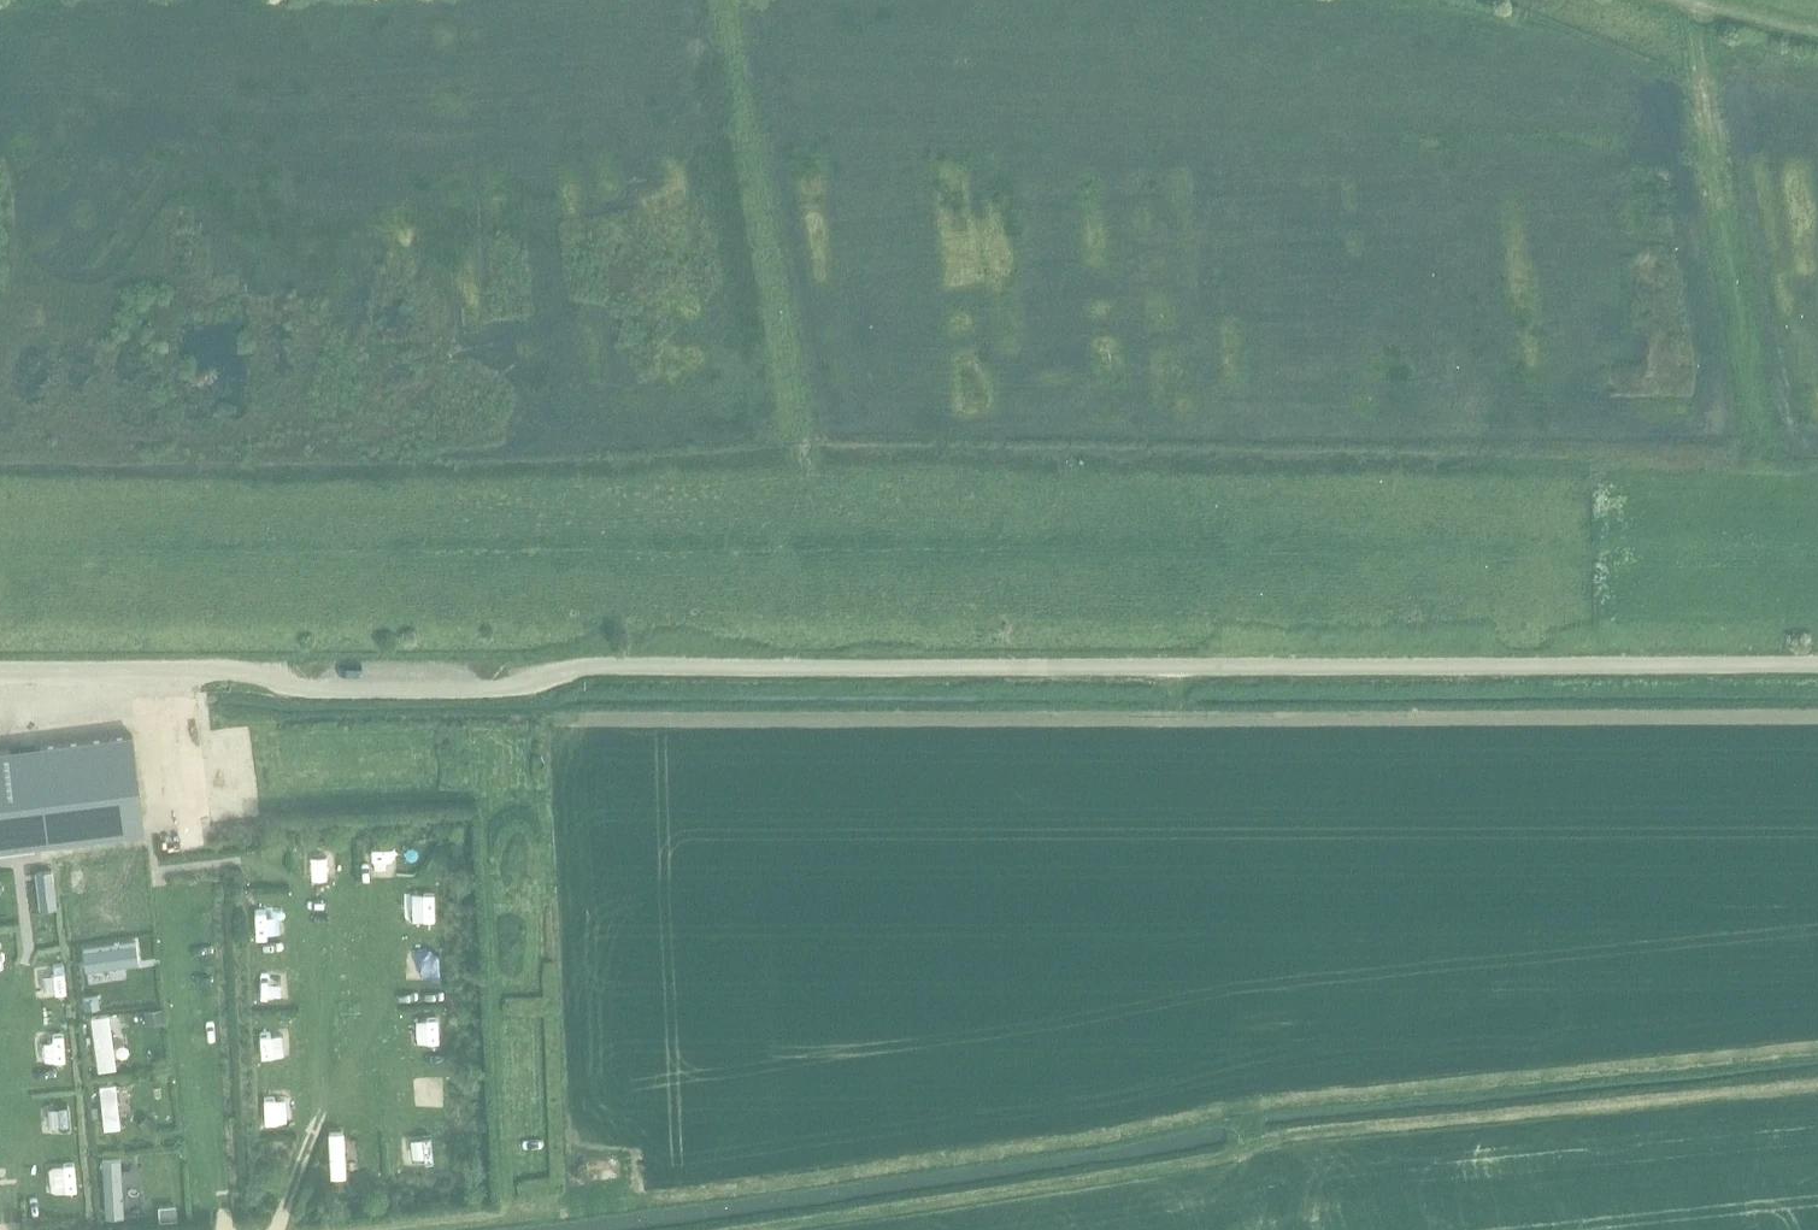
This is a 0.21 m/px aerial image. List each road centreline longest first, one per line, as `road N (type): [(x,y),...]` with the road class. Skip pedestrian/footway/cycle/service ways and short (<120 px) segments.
road 1 (unclassified): [(1817,669),(575,672),(517,689),(314,690),(235,672),(0,671)]
road 2 (track): [(210,1229),(557,1187)]
road 3 (track): [(1698,0),(1817,29)]

